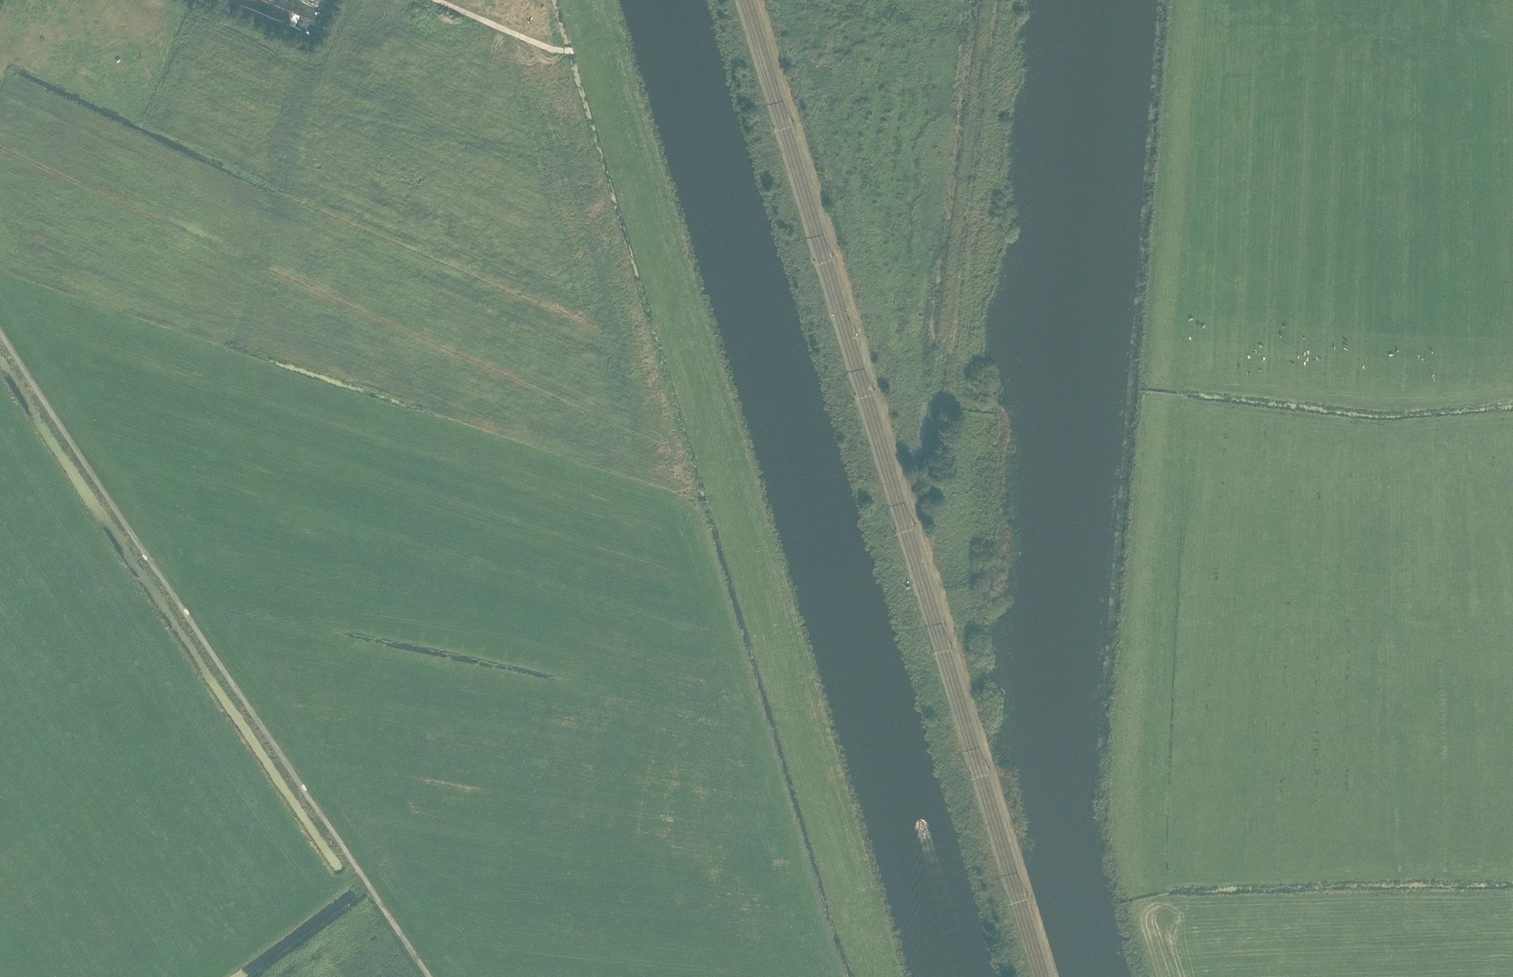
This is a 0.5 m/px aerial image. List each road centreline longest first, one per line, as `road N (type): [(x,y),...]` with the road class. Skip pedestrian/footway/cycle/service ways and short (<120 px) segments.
road 1 (unclassified): [(427,976),(0,328)]

